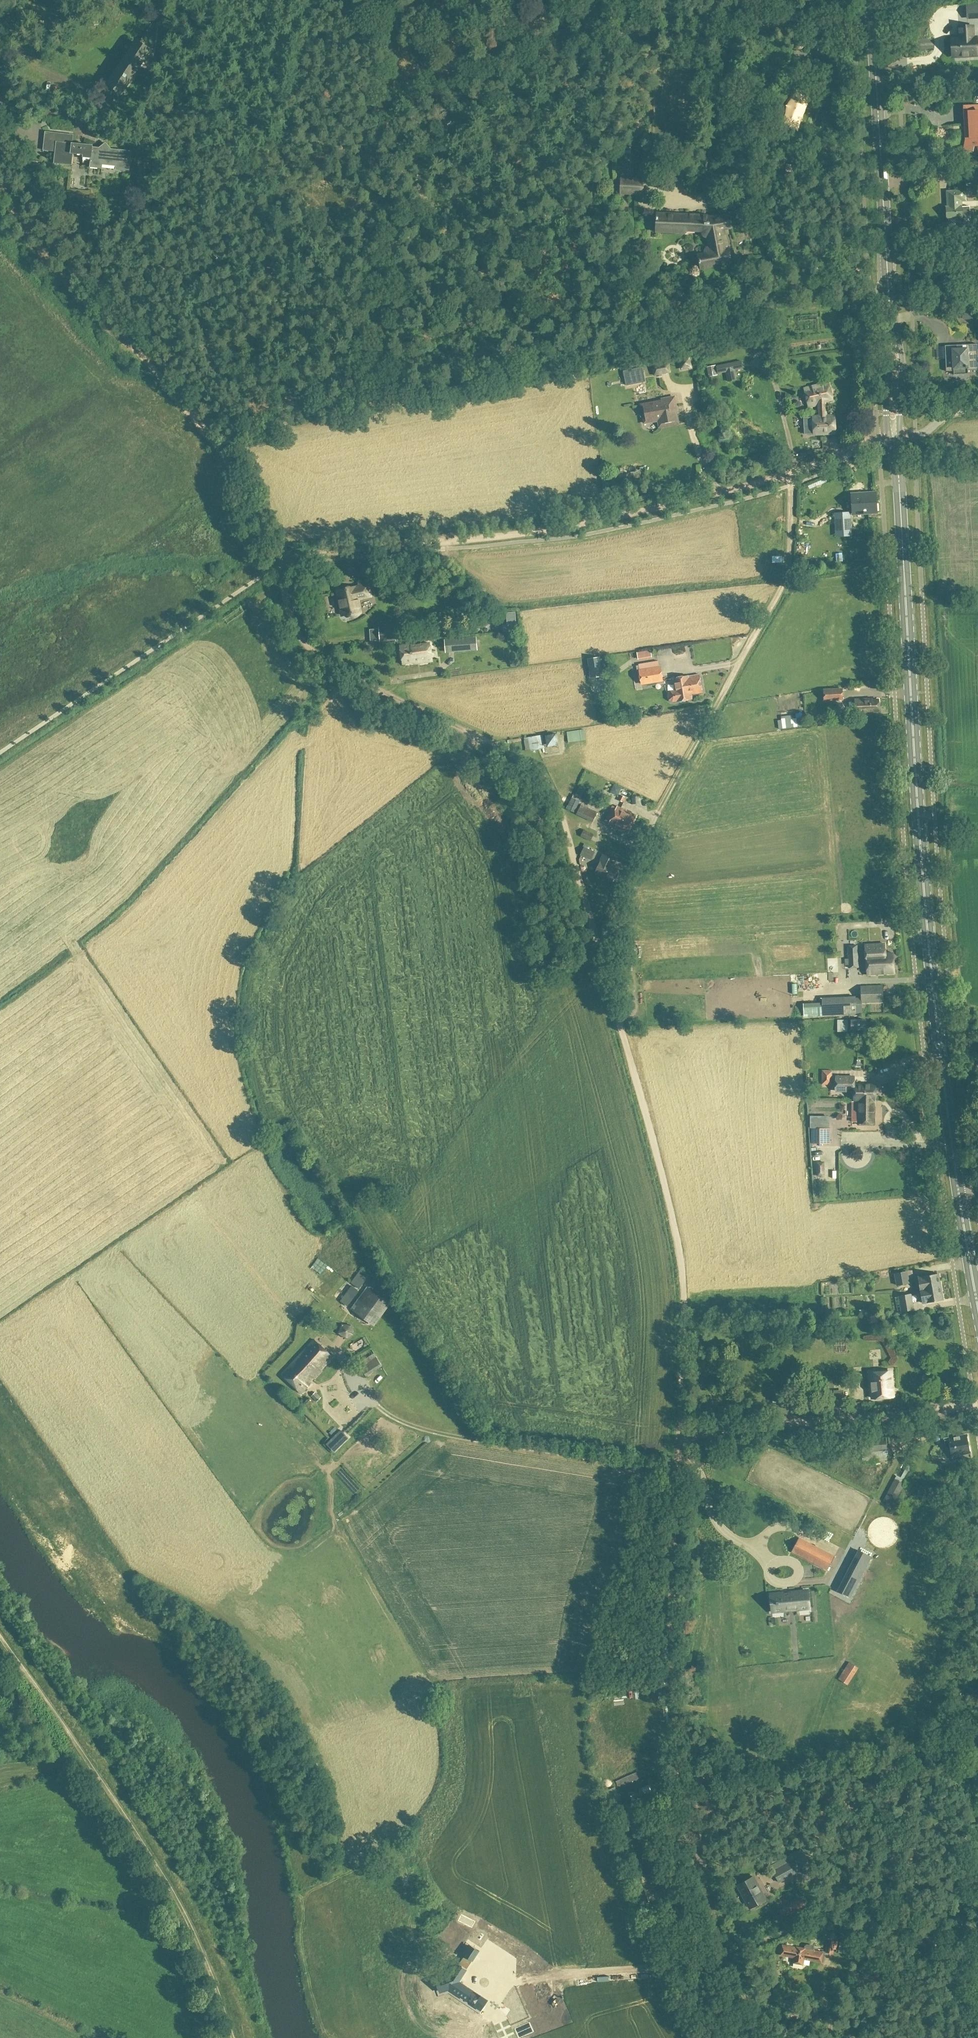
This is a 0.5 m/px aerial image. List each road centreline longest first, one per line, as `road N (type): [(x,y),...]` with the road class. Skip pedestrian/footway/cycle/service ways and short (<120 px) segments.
road 1 (track): [(677,1433),(685,1309),(676,1229),(552,790),(496,744),(315,653),(297,630),(282,567)]
road 2 (primary): [(977,1310),(937,1056),(895,437)]
road 3 (track): [(864,443),(788,474),(573,526),(281,559)]
road 4 (track): [(769,2037),(728,1953),(682,1793),(669,1595),(676,1466)]
road 5 (track): [(0,180),(16,220),(52,265),(227,462),(281,559)]
road 6 (track): [(0,1641),(182,1911),(231,2037)]
road 7 (primary): [(895,437),(873,21)]
road 8 (track): [(788,474),(792,568),(660,818)]
road 9 (track): [(677,1433),(971,1404)]
road 10 (residential): [(873,21),(677,18),(605,0)]

